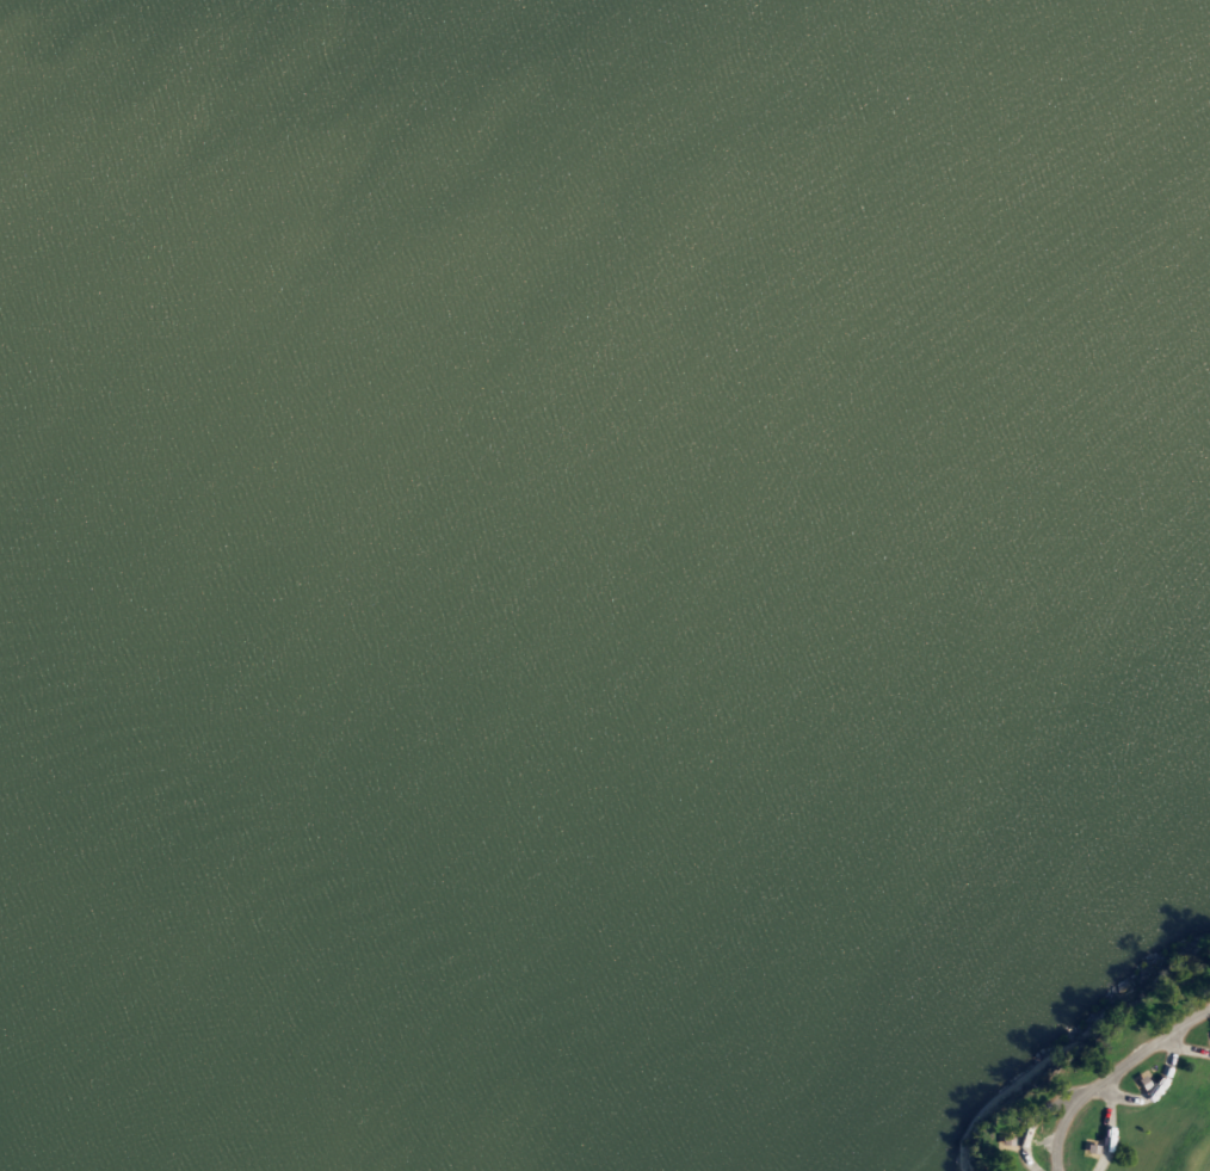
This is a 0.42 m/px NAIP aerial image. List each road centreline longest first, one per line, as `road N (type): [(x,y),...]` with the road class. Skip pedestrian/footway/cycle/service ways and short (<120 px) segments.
road 1 (residential): [(1209,1005),(1076,1102),(1056,1140),(1057,1170)]
road 2 (residential): [(1100,1081),(1110,1096),(1149,1097),(1172,1056),(1165,1037)]

